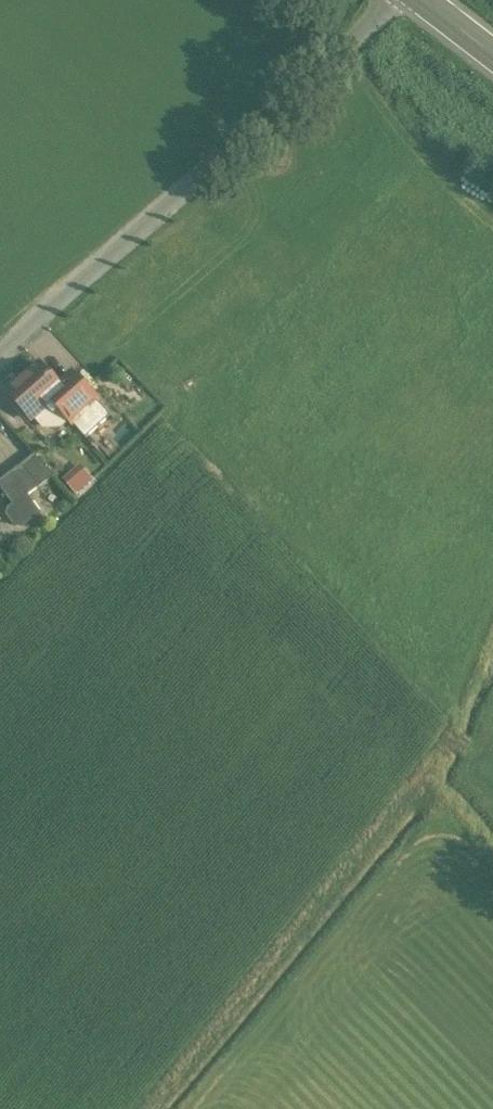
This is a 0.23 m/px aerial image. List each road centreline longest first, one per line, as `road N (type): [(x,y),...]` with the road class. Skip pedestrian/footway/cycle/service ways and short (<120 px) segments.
road 1 (residential): [(0,353),(394,0)]

